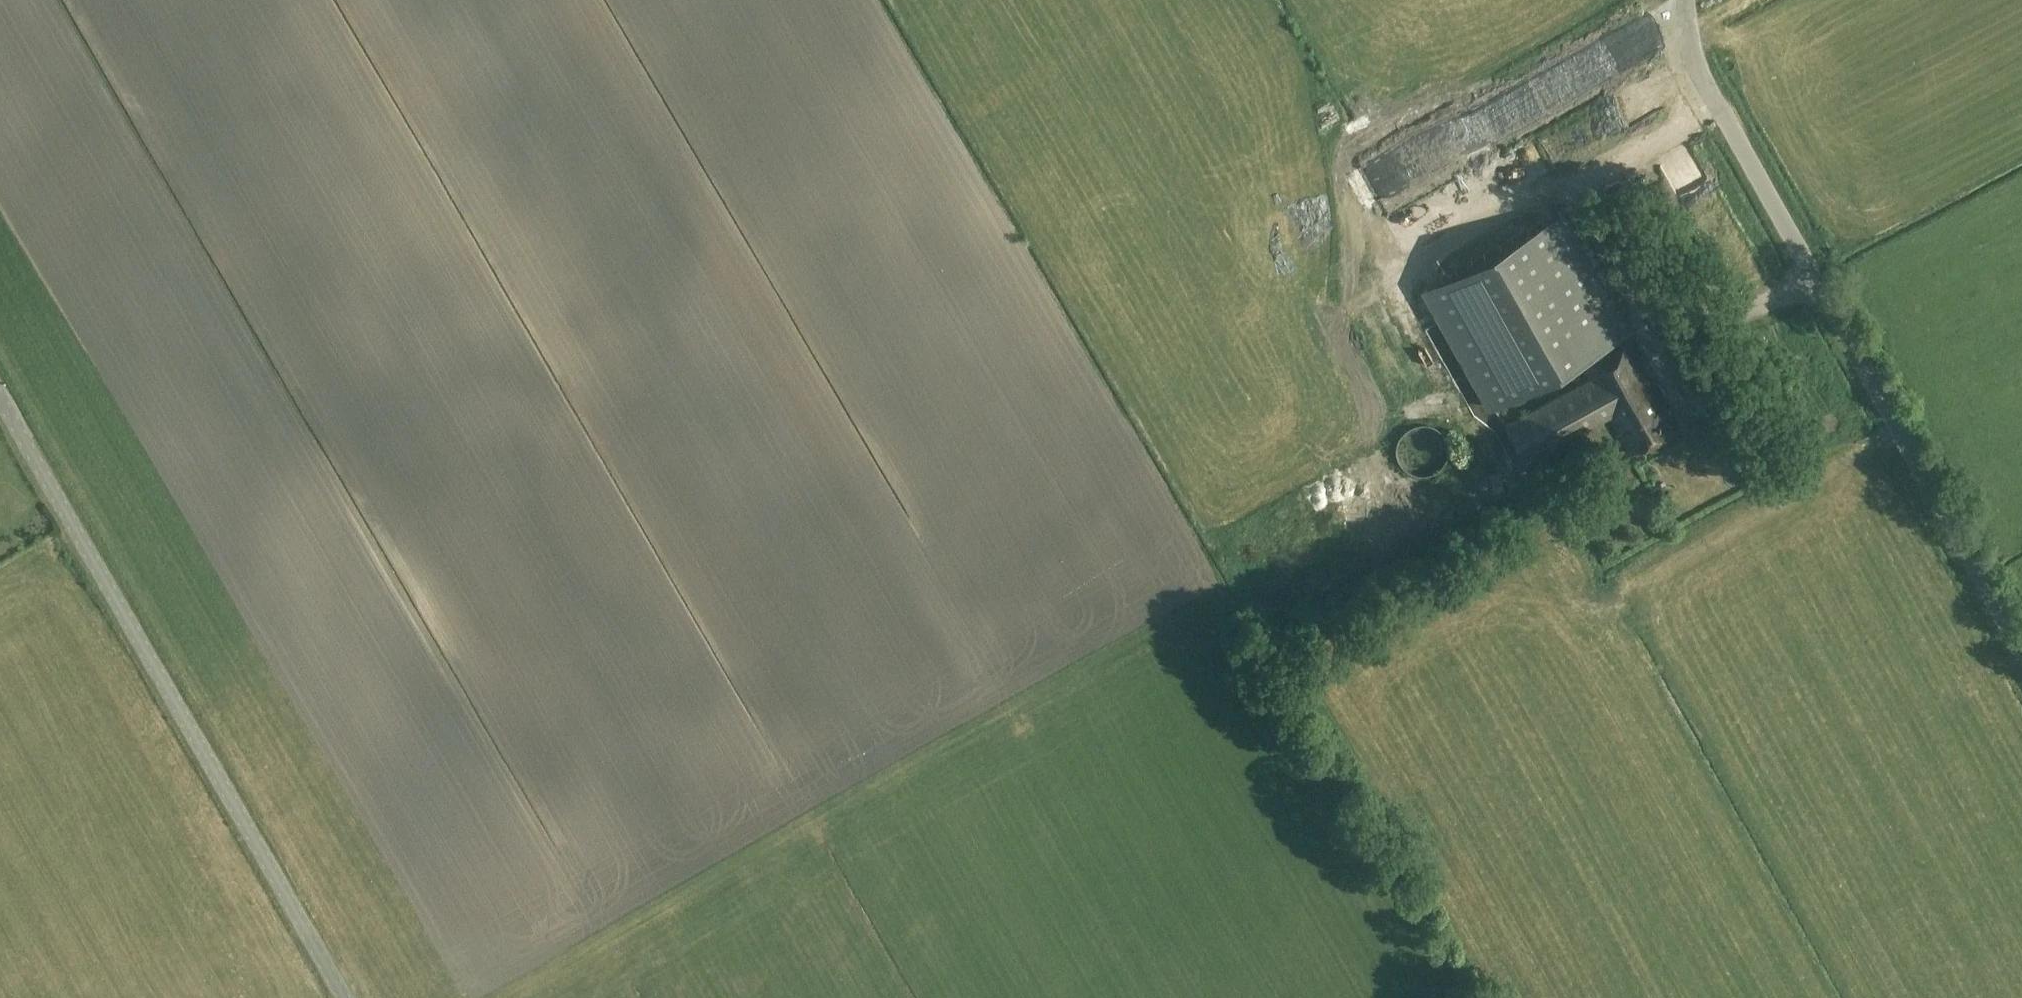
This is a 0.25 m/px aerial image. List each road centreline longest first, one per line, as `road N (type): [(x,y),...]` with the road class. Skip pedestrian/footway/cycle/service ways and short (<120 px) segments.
road 1 (unclassified): [(2021,660),(1685,61),(1682,0)]
road 2 (unclassified): [(346,997),(0,398)]

